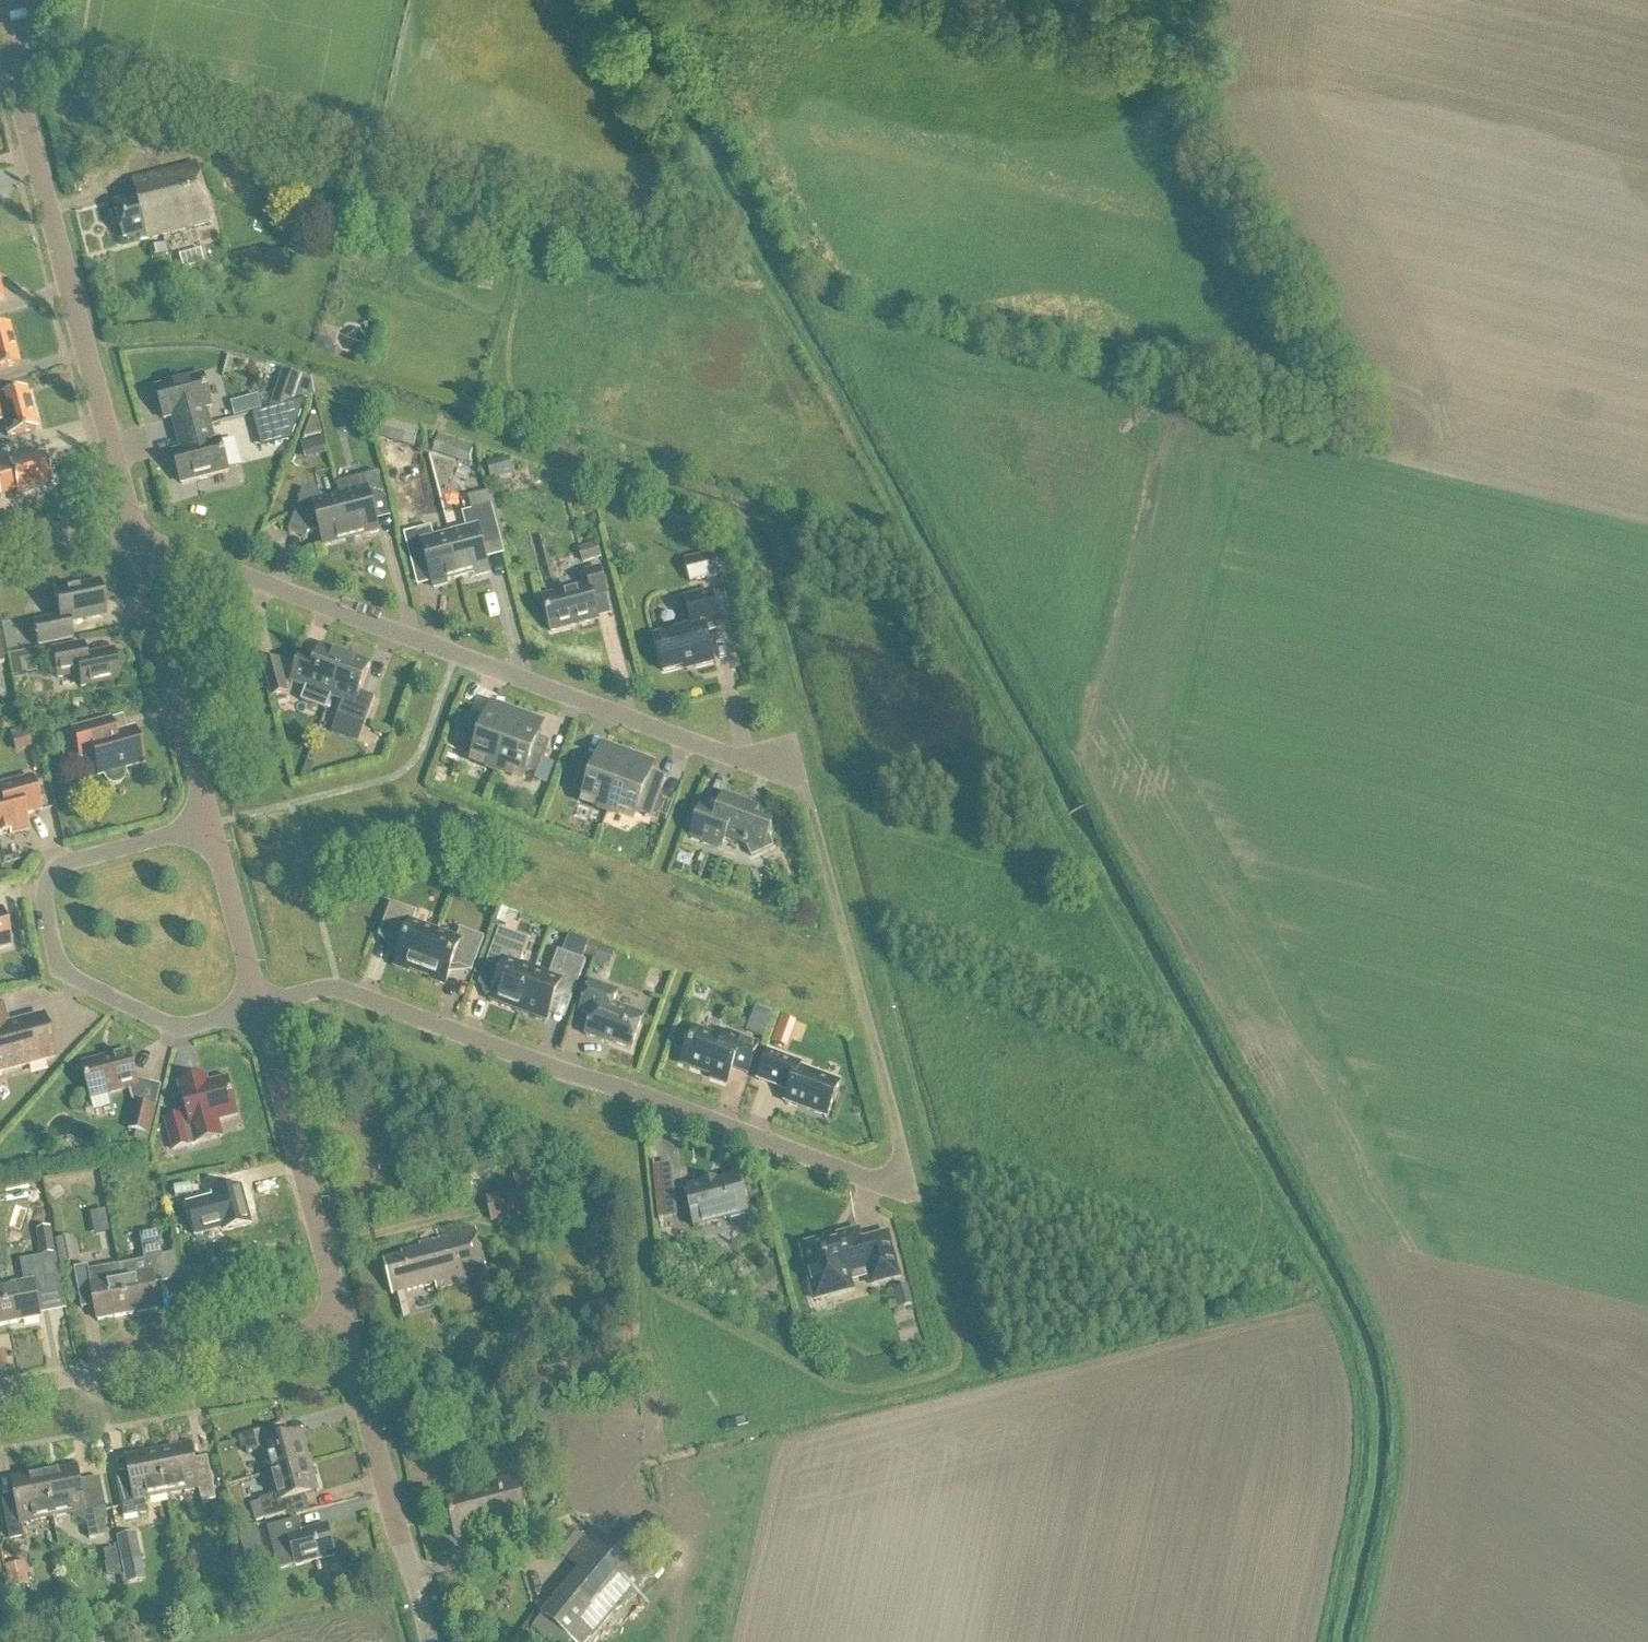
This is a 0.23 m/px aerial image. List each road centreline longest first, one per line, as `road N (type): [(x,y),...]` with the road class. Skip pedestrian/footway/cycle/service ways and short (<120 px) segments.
road 1 (residential): [(259,1007),(341,989),(870,1181),(888,1182),(903,1156),(803,785),(173,550),(130,524)]
road 2 (unclassified): [(130,524),(0,30)]
road 3 (residential): [(213,825),(60,865),(45,892),(58,968),(172,1025),(259,1007)]
road 4 (residential): [(0,1388),(343,1322)]
road 5 (unclassified): [(430,1641),(343,1322)]
road 6 (unclassified): [(343,1322),(259,1007)]
road 7 (unclassified): [(213,825),(130,524)]
road 8 (unclassified): [(259,1007),(213,825)]
road 9 (residential): [(130,524),(0,551)]

